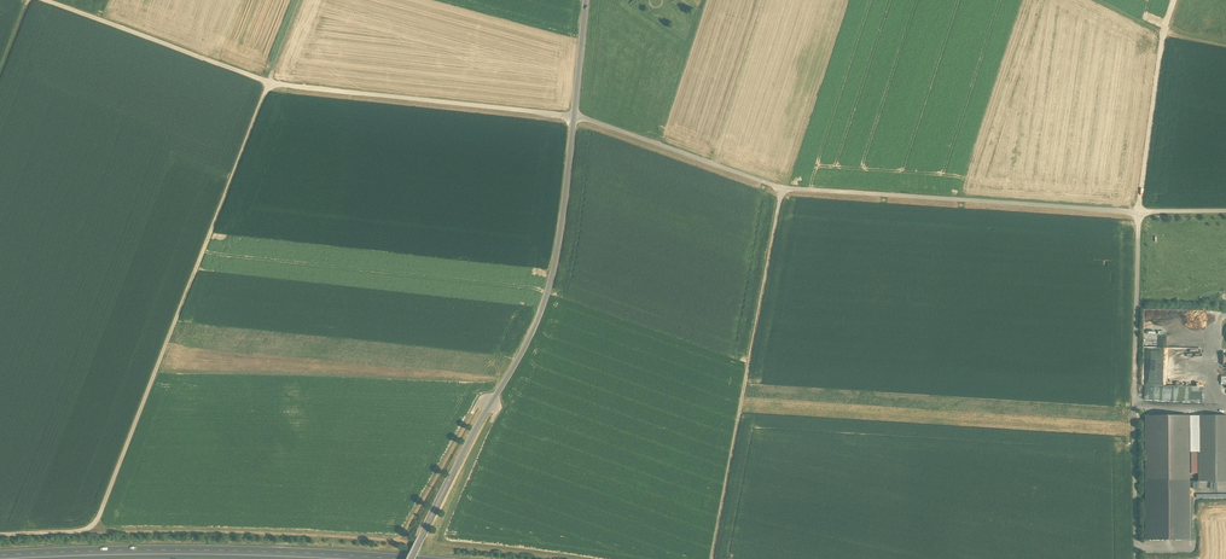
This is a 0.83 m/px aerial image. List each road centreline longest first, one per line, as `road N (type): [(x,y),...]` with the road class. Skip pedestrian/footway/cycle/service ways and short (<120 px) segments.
road 1 (track): [(269,84),(585,120),(785,193),(1225,214)]
road 2 (unclassified): [(586,0),(547,295),(411,558)]
road 3 (track): [(1136,558),(1139,213),(1178,0)]
road 4 (track): [(269,84),(99,517),(85,532)]
road 5 (track): [(712,558),(785,193)]
road 6 (trunk): [(368,558),(200,552),(0,558)]
road 7 (track): [(492,402),(496,414),(444,530),(453,544),(567,558)]
road 8 (track): [(40,0),(269,84)]
road 9 (track): [(704,0),(657,145)]
road 10 (track): [(1225,50),(1165,38),(1090,0)]

